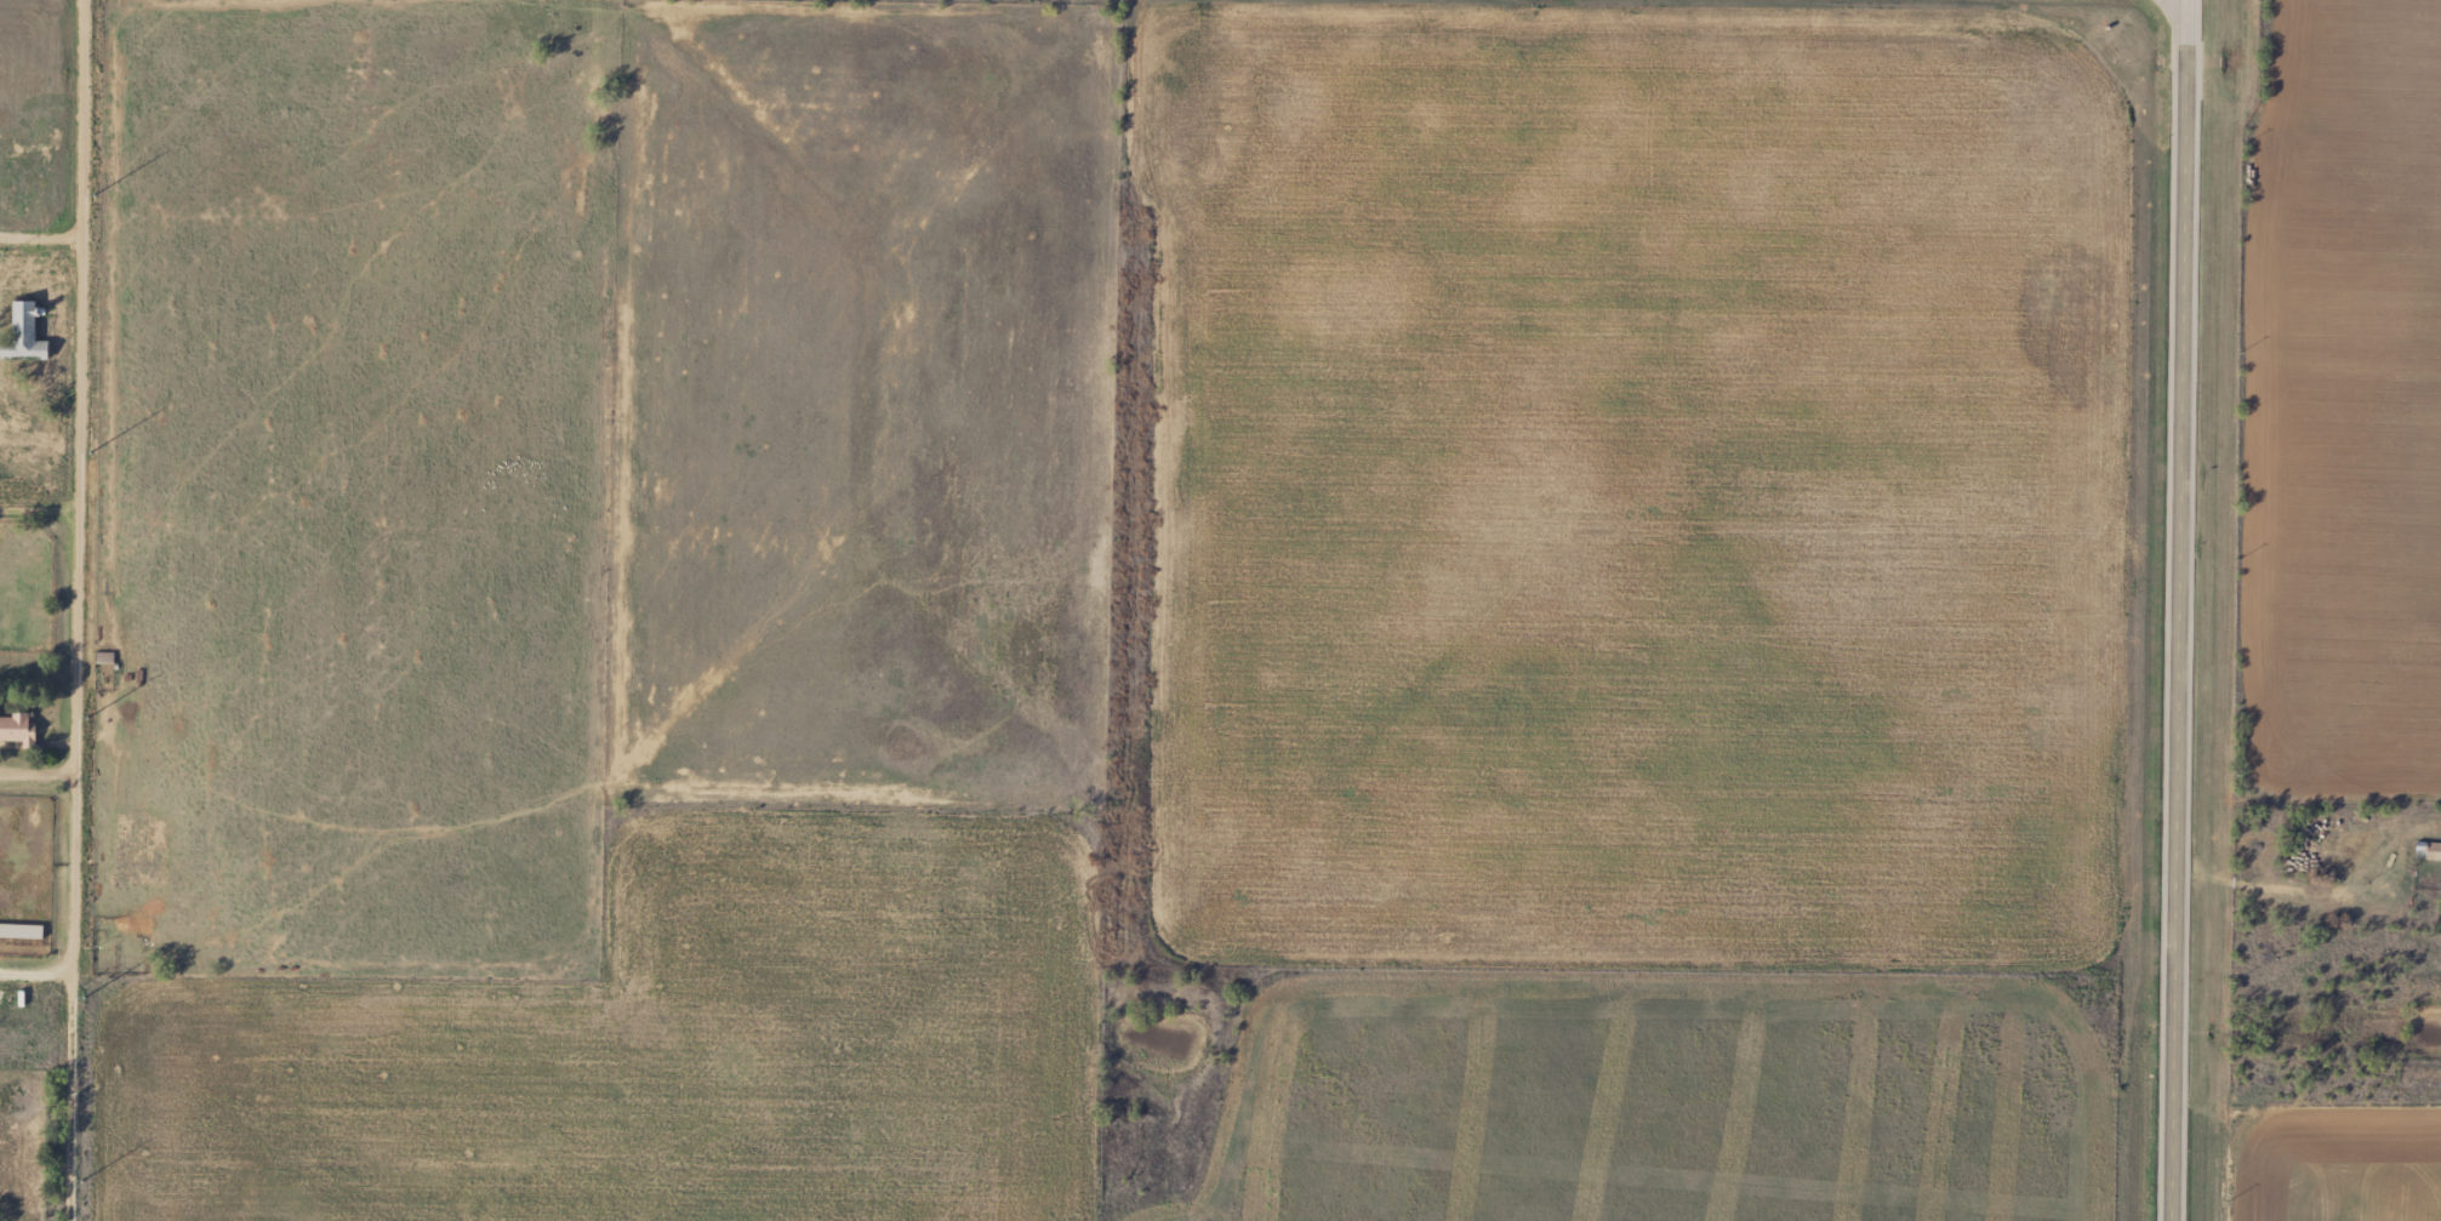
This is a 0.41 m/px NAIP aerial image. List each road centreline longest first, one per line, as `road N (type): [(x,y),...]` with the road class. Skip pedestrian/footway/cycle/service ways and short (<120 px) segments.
road 1 (residential): [(63,1220),(77,0)]
road 2 (primary): [(2174,1220),(2184,0)]
road 3 (residential): [(2178,905),(2367,905),(2411,843),(2440,845)]

